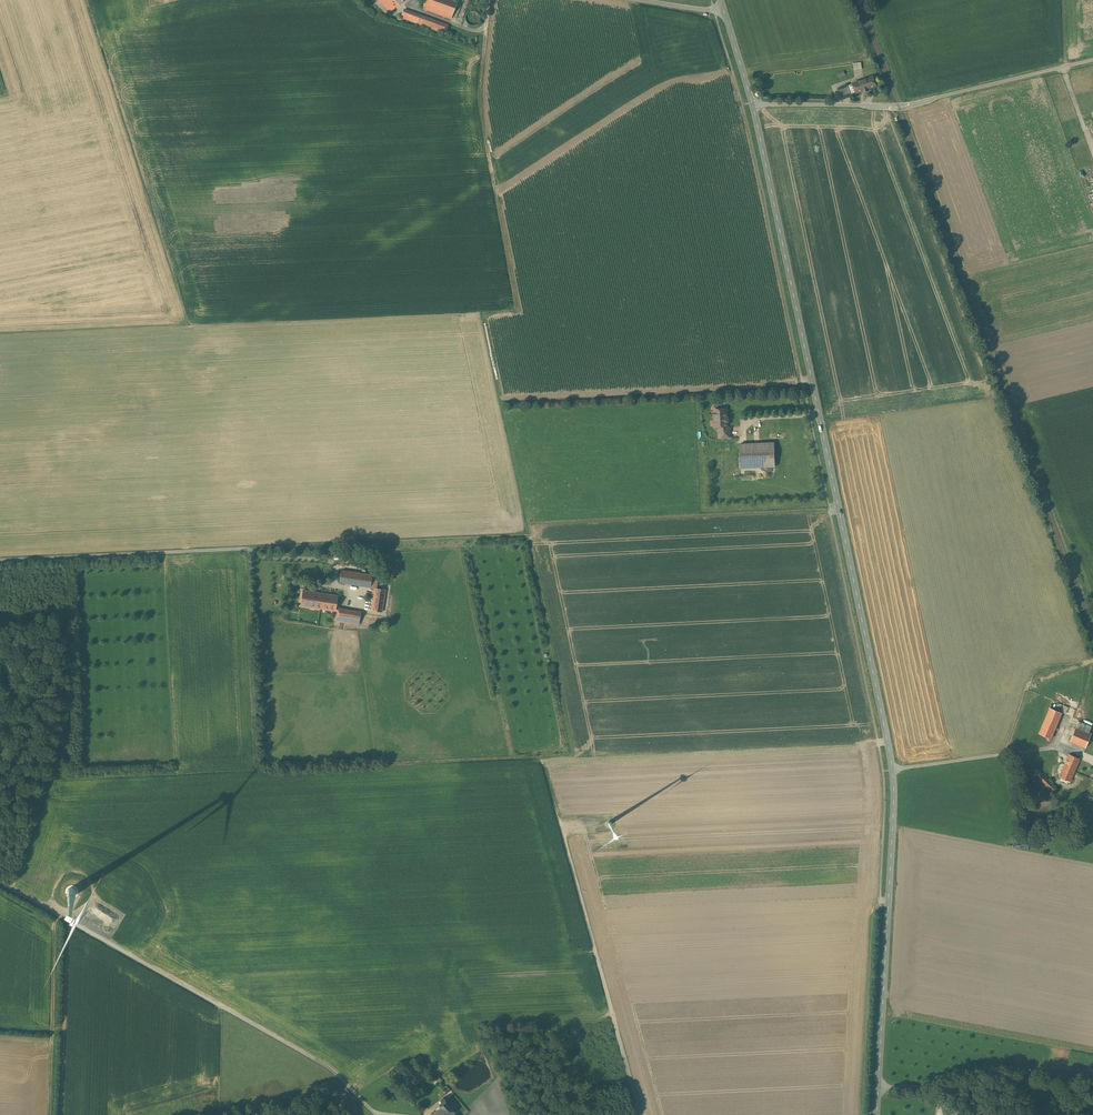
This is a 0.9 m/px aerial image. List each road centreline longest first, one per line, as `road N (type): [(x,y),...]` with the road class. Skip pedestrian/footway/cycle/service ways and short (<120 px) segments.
road 1 (tertiary): [(753,104),(893,770),(877,1114)]
road 2 (track): [(248,548),(522,533),(569,755),(540,758),(640,1114)]
road 3 (unclassified): [(0,881),(328,1066),(376,1114)]
road 4 (unclassified): [(753,104),(899,107),(1092,60)]
road 5 (track): [(479,318),(515,308),(480,96),(486,27)]
road 6 (track): [(811,379),(502,398)]
road 7 (track): [(49,1114),(55,912)]

